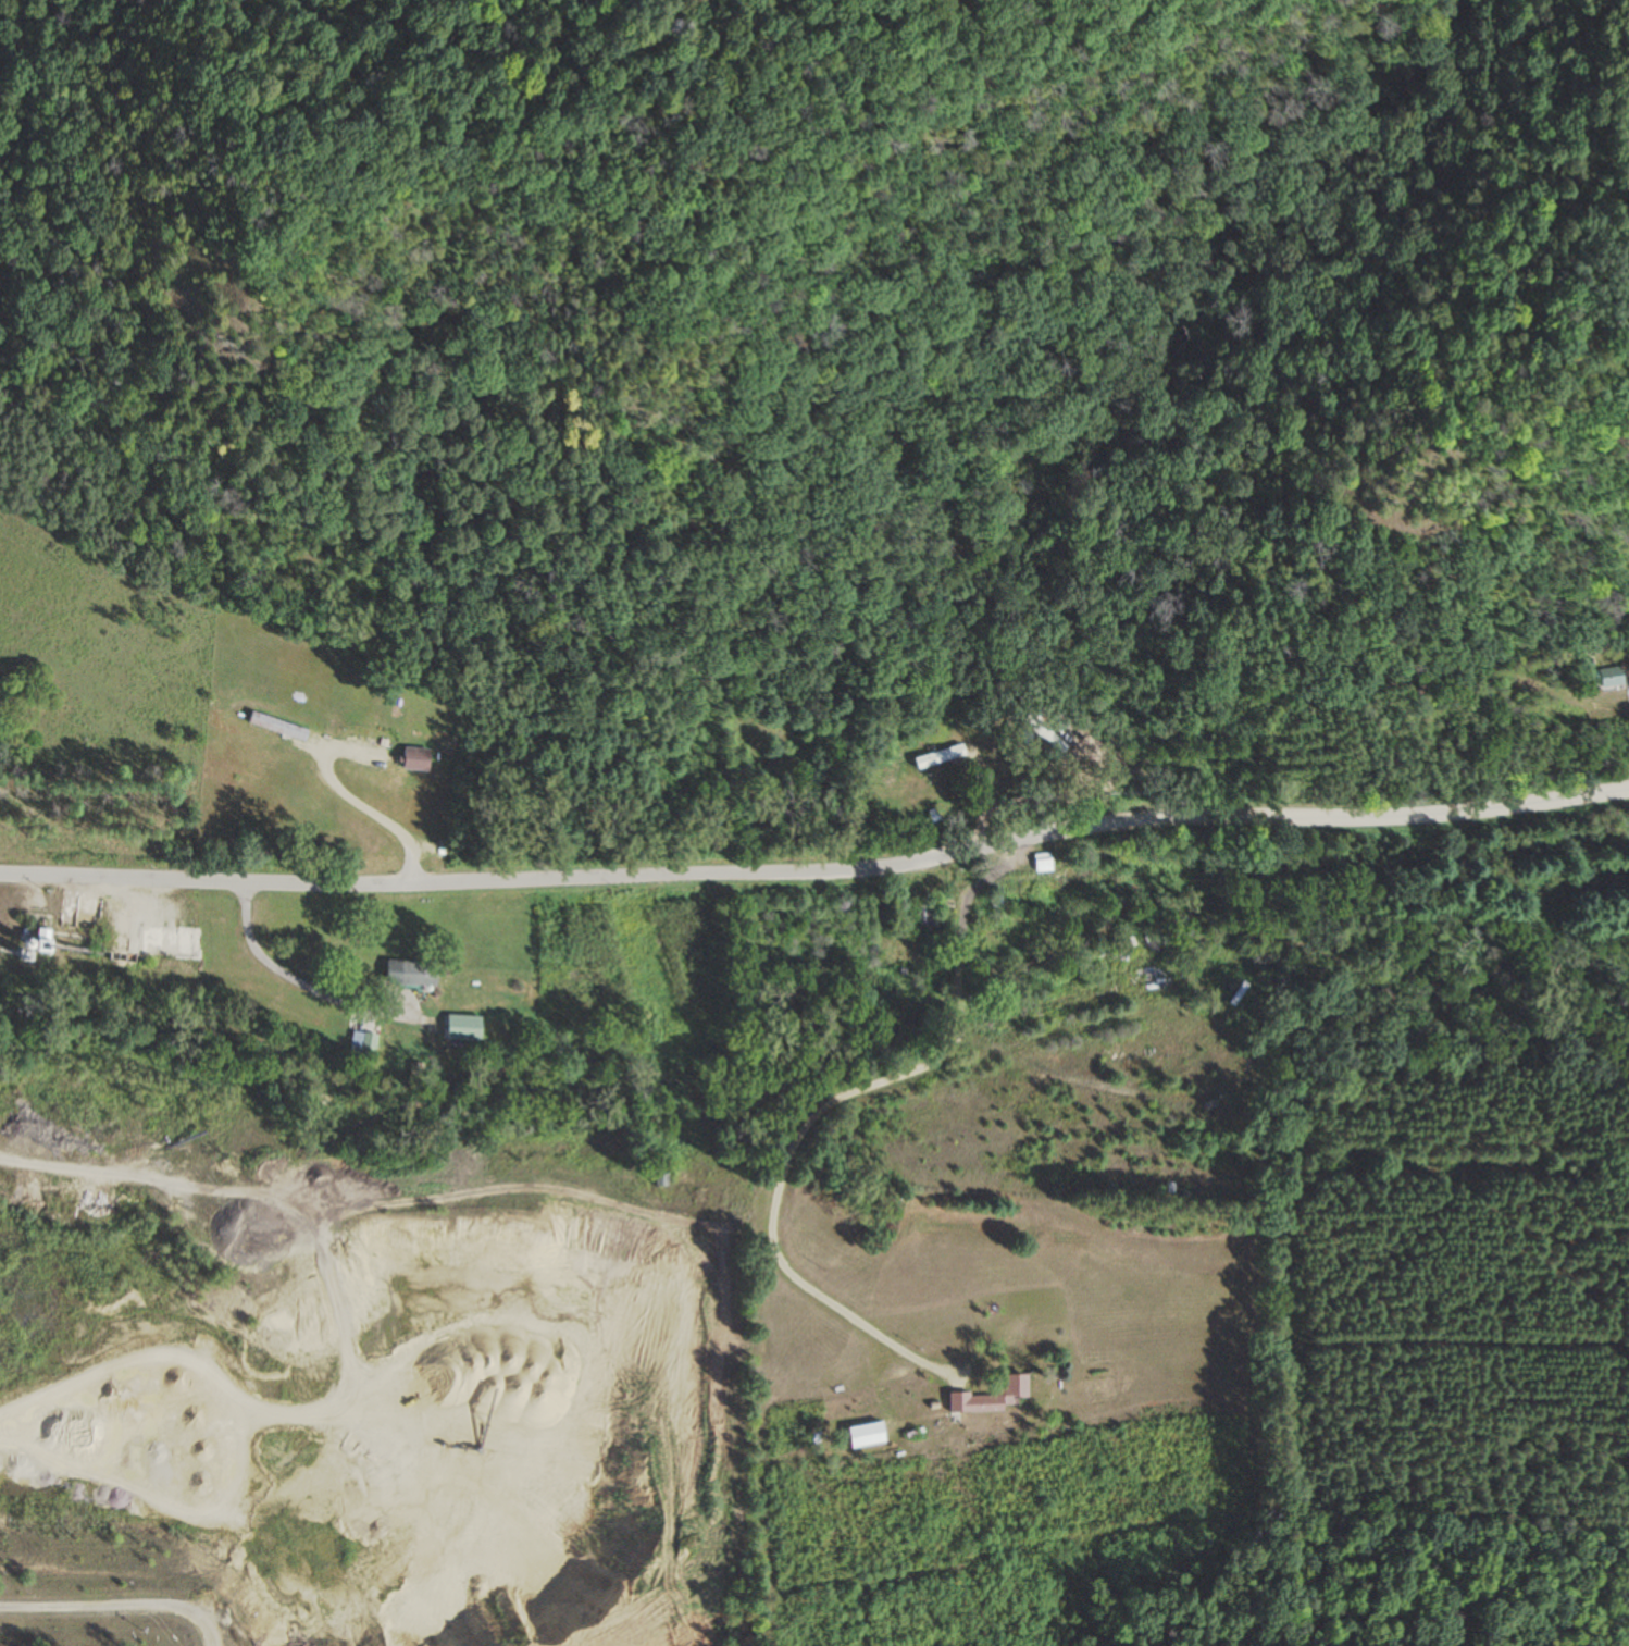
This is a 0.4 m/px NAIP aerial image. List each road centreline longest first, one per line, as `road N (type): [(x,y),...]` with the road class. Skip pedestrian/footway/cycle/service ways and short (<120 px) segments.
road 1 (residential): [(0,874),(390,882),(847,870),(1628,772)]
road 2 (residential): [(207,1608),(0,1607)]

